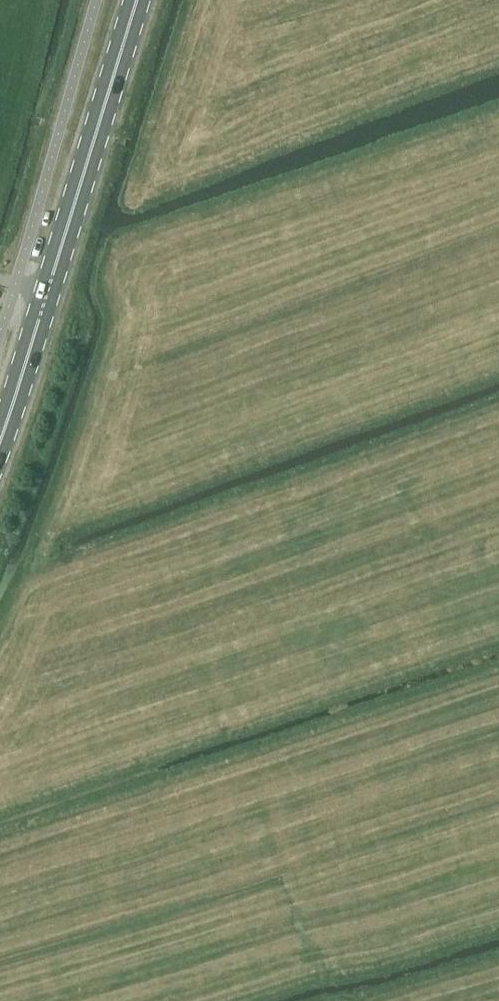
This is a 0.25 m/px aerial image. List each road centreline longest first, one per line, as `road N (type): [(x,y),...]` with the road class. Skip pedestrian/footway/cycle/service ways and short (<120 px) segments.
road 1 (secondary): [(0,441),(138,0)]

